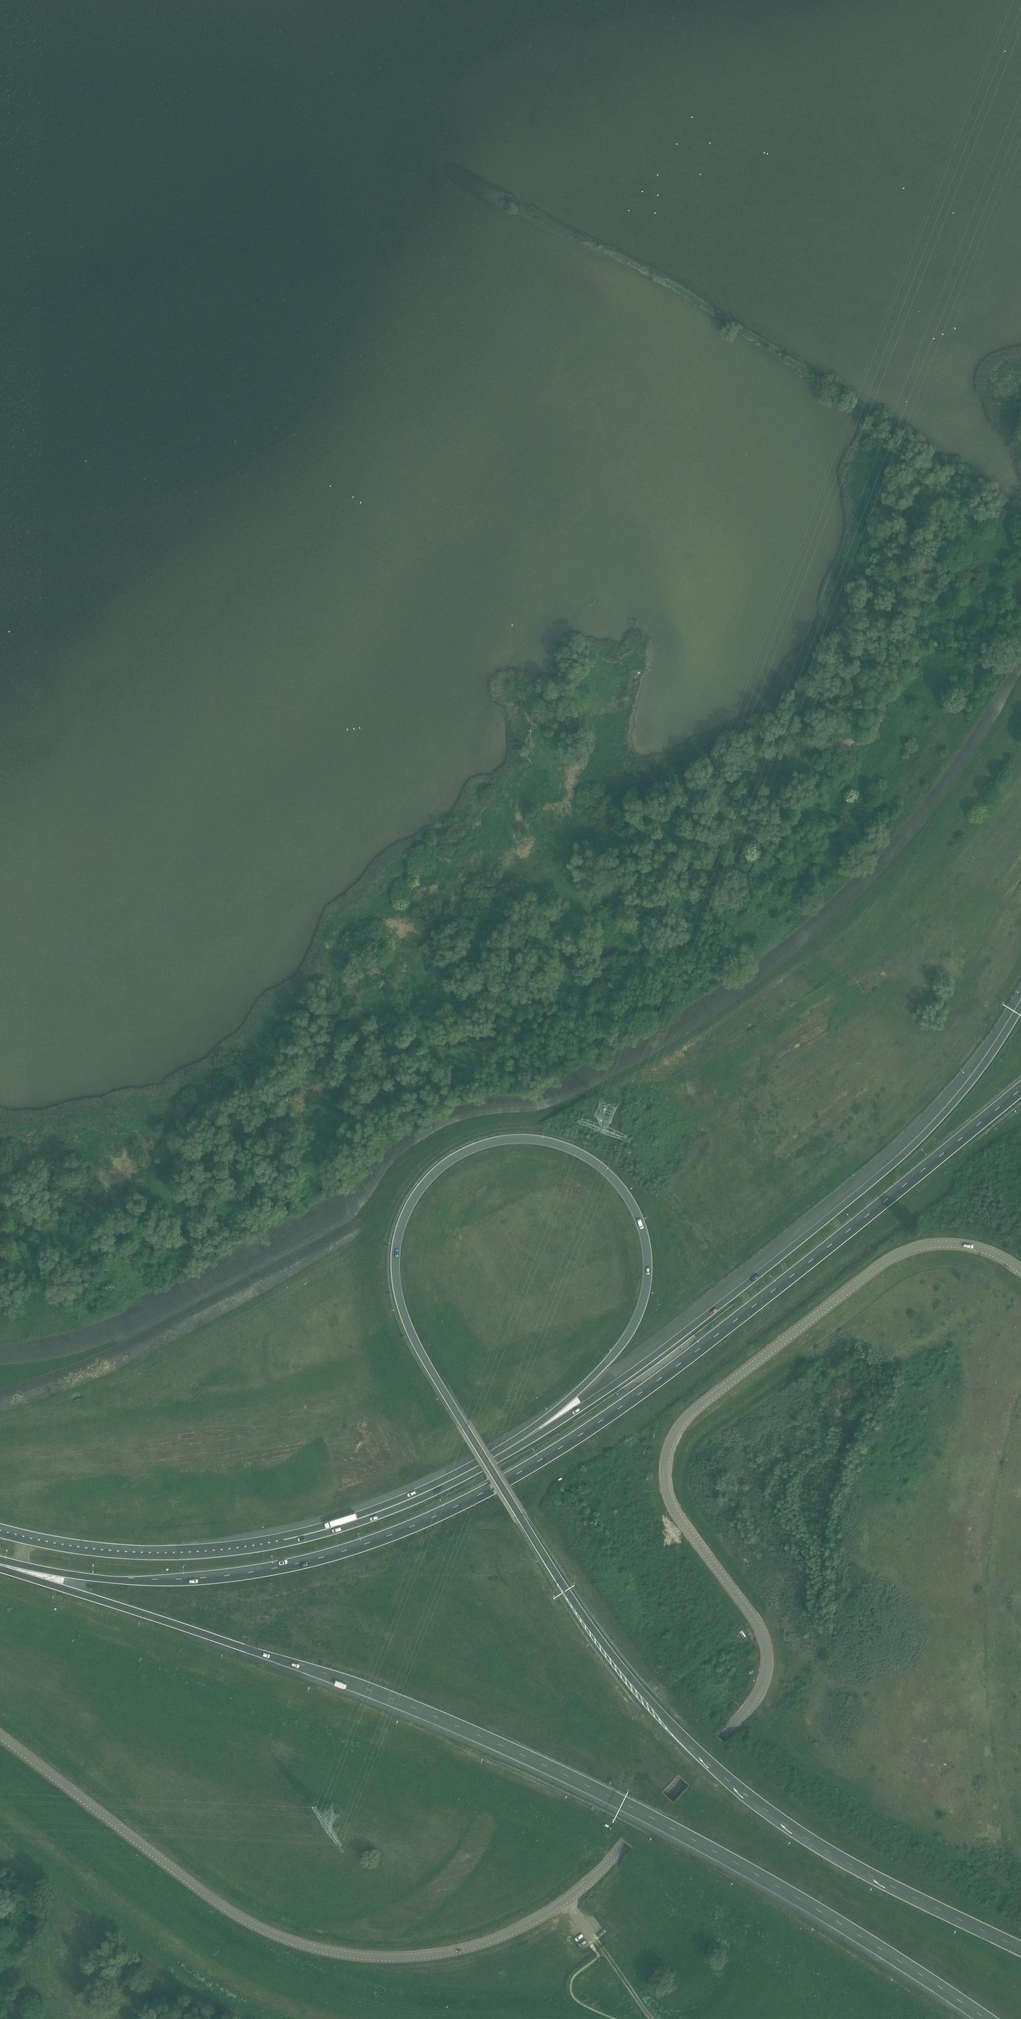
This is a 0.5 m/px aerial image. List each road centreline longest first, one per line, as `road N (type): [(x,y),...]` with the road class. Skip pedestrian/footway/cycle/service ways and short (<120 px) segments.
road 1 (motorway): [(1020,1949),(798,1833),(693,1747),(580,1615),(416,1344),(395,1288),(397,1241),(428,1179),(468,1152),(525,1139),(560,1145),(610,1175),(643,1228),(649,1259),(637,1318),(615,1353),(524,1443)]
road 2 (motorway): [(0,1563),(130,1581),(251,1573),(356,1547),(449,1510),(600,1423),(1020,1089)]
road 3 (motorway): [(0,1566),(357,1686),(482,1737),(733,1862),(985,2018)]
road 4 (tertiary): [(625,1843),(752,1702),(767,1660),(756,1622),(674,1510),(665,1487),(672,1437),(888,1260),(954,1245),(1020,1271)]
road 5 (tertiary): [(625,1843),(566,1901),(513,1932),(446,1953),(354,1955),(247,1921),(0,1736)]
road 6 (motorway): [(1020,1007),(946,1113),(865,1188),(657,1354),(524,1443)]
road 7 (trunk): [(524,1443),(376,1517),(252,1549),(124,1555),(0,1534)]

